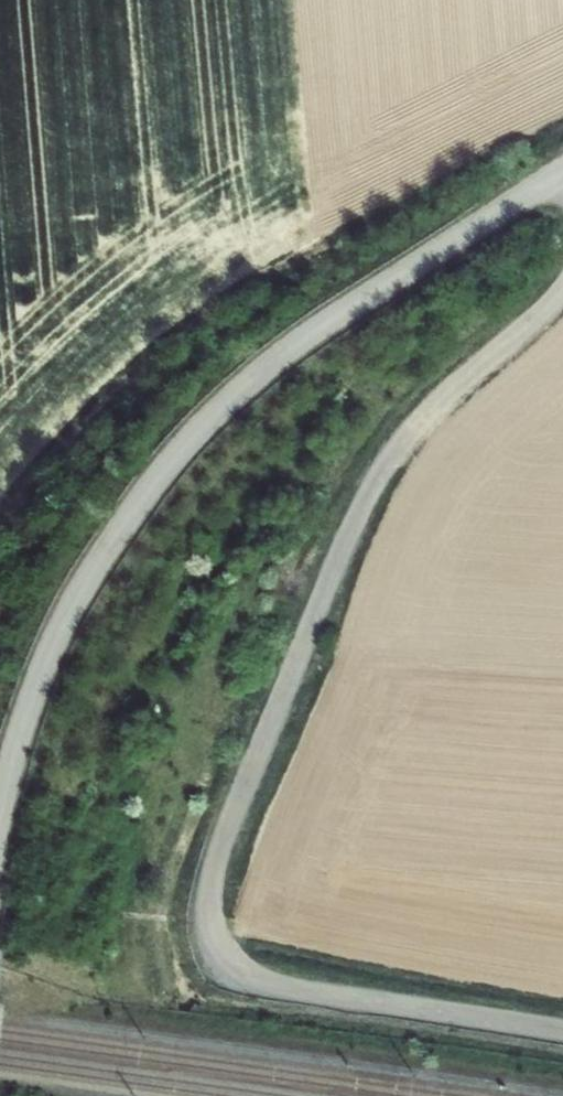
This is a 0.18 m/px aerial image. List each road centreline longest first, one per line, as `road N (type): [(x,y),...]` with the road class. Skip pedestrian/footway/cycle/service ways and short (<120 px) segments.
road 1 (unclassified): [(562,292),(441,399),(375,481),(239,795),(210,907),(225,954),(265,981),(562,1030)]
road 2 (unclassified): [(0,819),(69,613),(177,458),(361,295),(562,176)]

